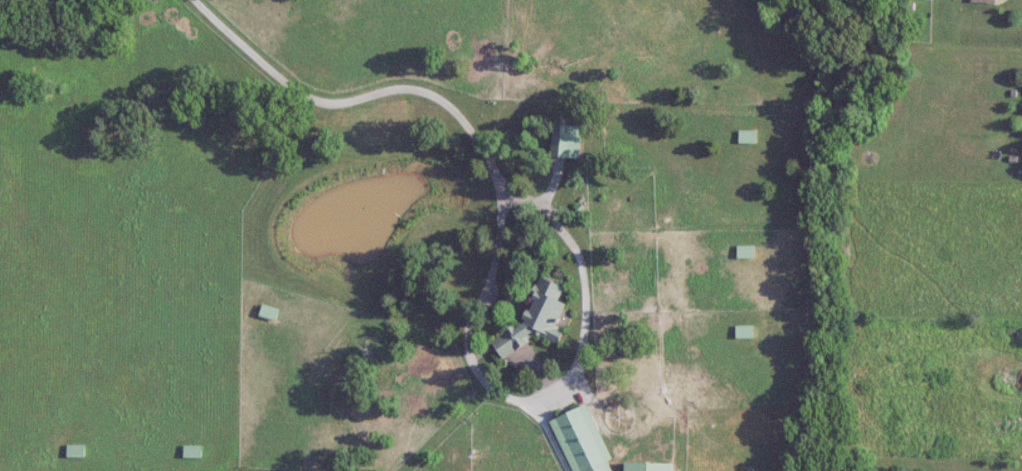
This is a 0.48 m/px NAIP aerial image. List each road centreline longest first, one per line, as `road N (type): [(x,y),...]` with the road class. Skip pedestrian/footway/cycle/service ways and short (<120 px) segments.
road 1 (residential): [(193,0),(313,101),(415,88),(431,93),(476,141),(509,202)]

